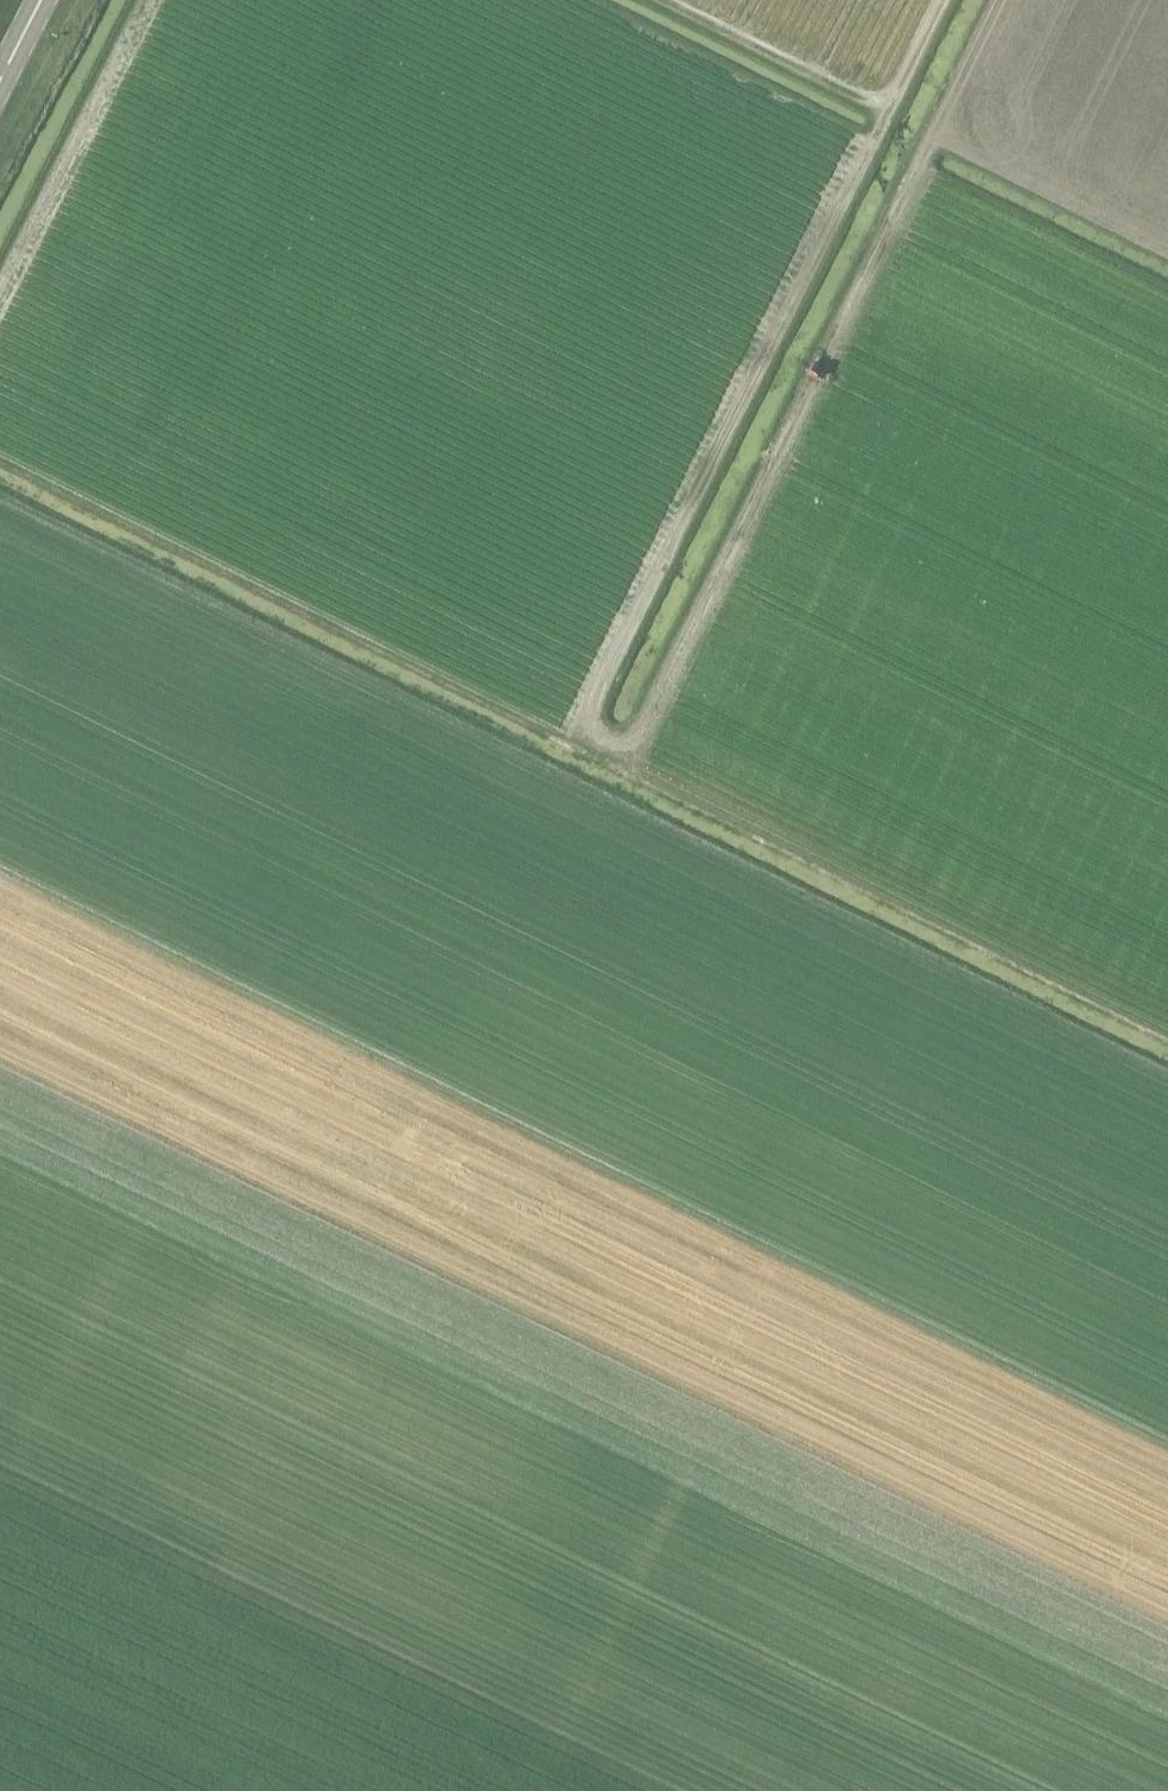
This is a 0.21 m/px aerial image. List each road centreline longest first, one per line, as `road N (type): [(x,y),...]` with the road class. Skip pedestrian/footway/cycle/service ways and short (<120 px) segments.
road 1 (track): [(670,0),(886,113),(607,673),(593,724),(612,742),(636,735),(643,723),(999,0)]
road 2 (track): [(0,278),(140,0)]

